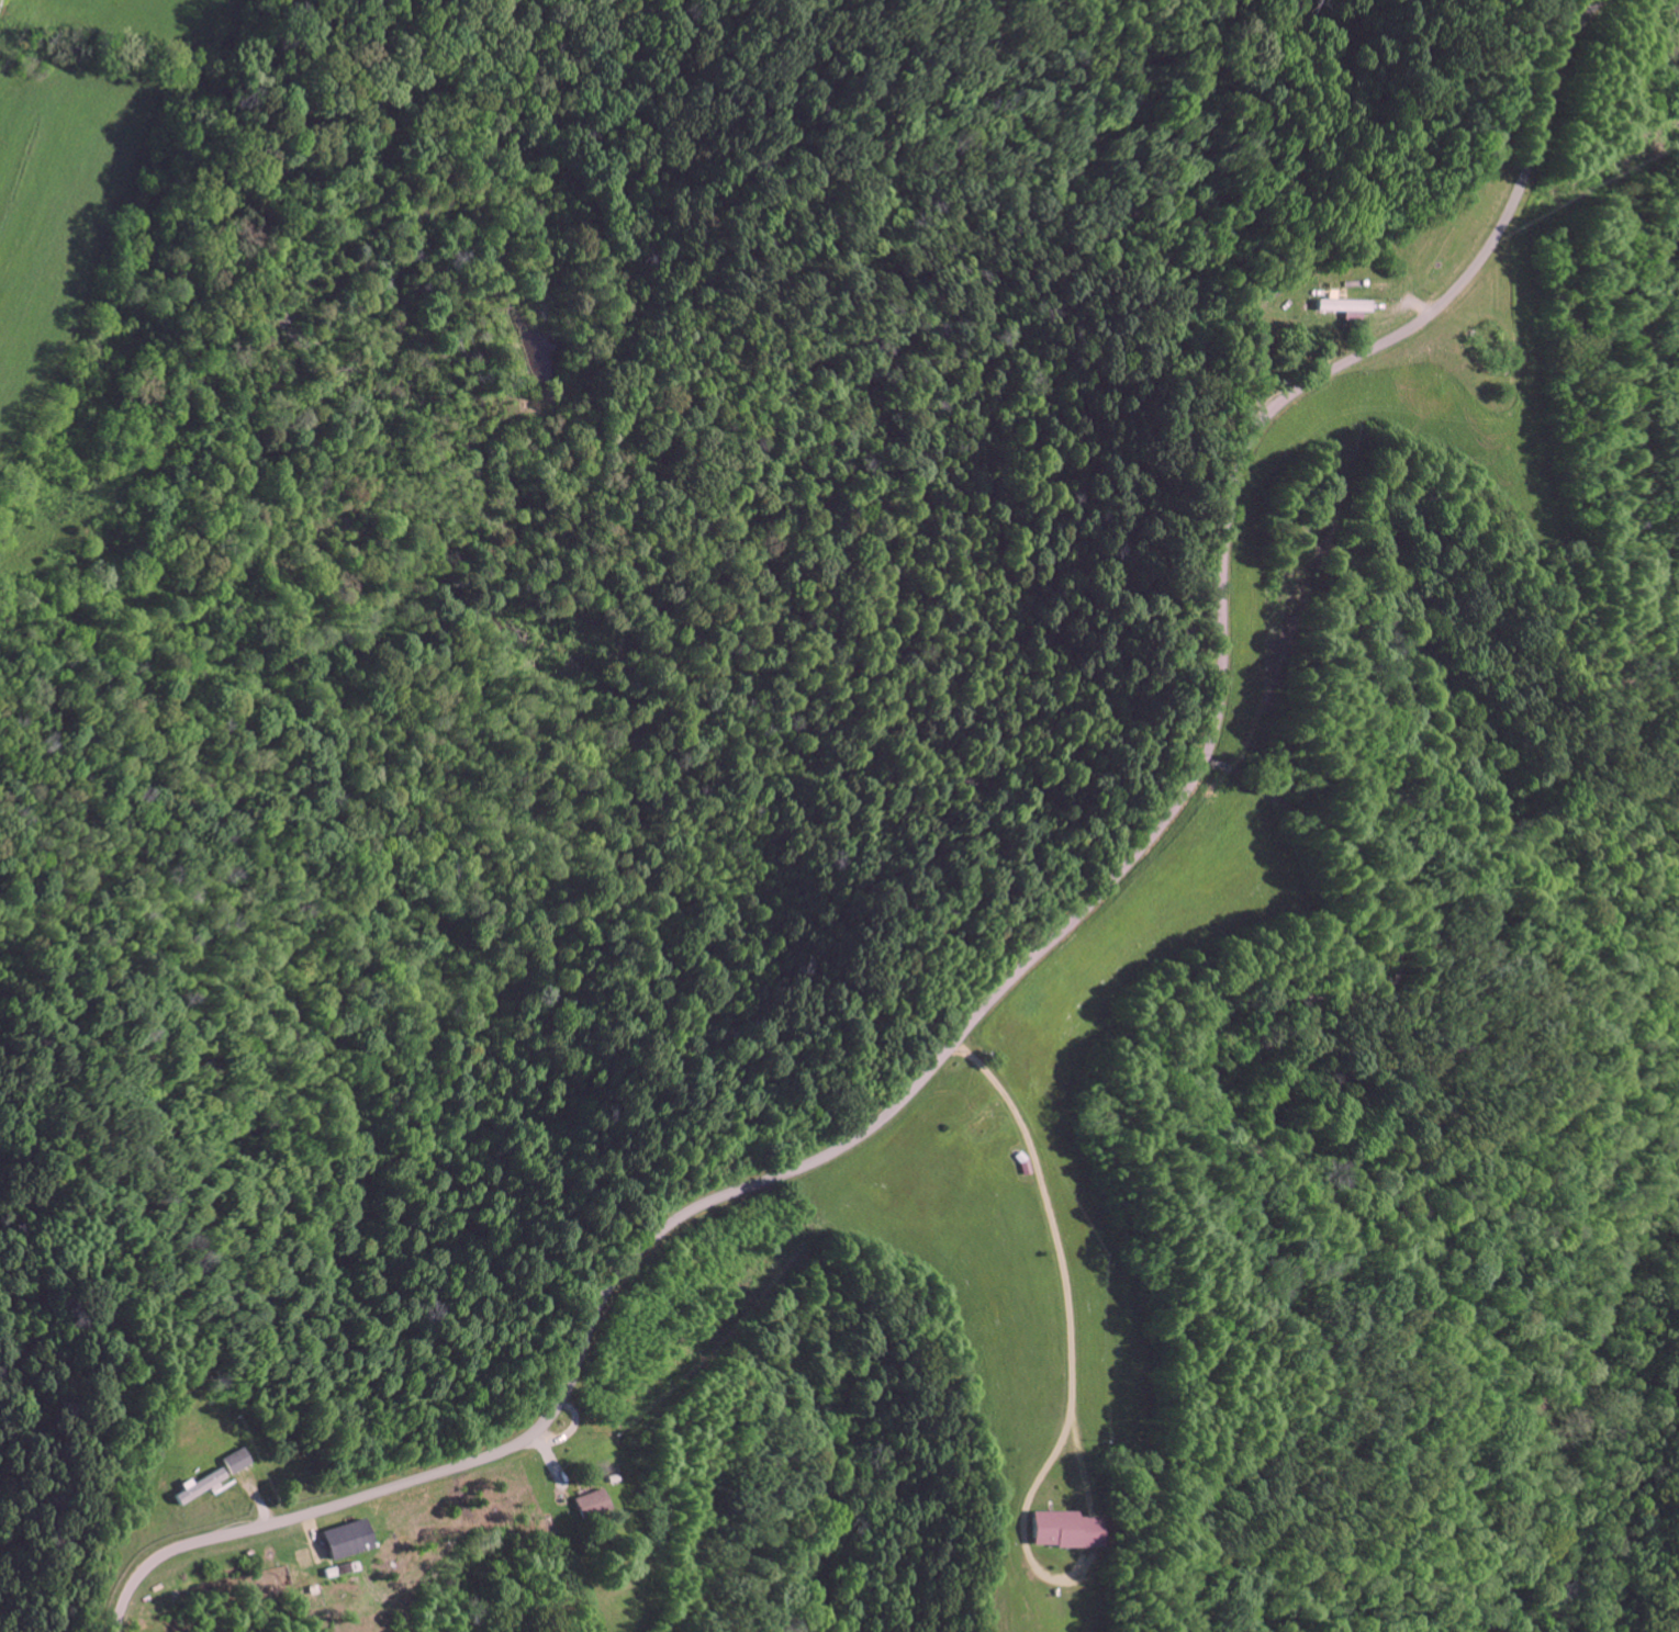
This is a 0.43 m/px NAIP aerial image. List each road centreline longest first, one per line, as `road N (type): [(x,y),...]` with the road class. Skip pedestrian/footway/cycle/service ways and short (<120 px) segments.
road 1 (residential): [(114,1631),(134,1582),(175,1551),(478,1462),(526,1439),(559,1404),(614,1279),(656,1233),(709,1202),(824,1159),(873,1127),(1128,867),(1174,811),(1210,720),(1216,554),(1236,461),(1292,395),(1420,324),(1457,288),(1509,204),(1556,54),(1605,0)]

